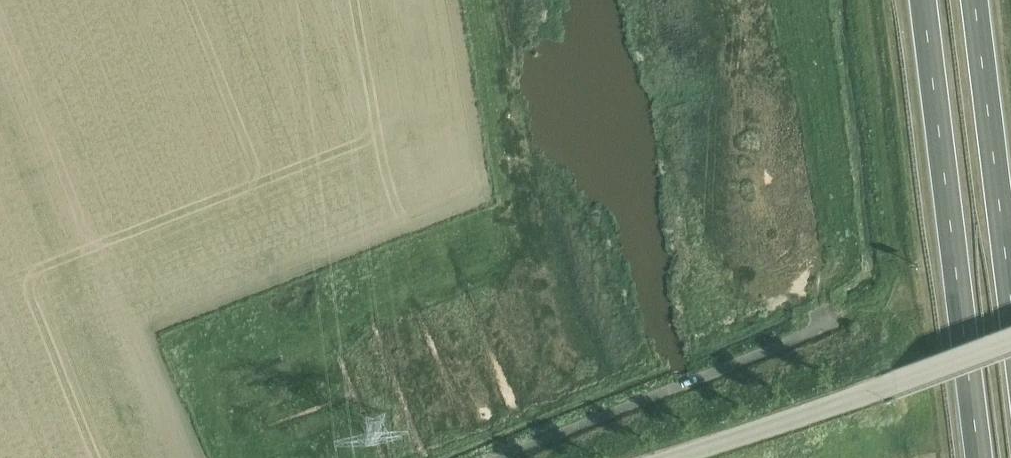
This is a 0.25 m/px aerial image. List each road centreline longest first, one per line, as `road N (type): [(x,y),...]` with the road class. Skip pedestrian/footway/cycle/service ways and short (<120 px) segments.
road 1 (trunk): [(923,0),(978,457)]
road 2 (unclassified): [(673,457),(782,426),(1010,339)]
road 3 (track): [(501,457),(828,323)]
road 4 (trunk): [(1010,303),(972,0)]

